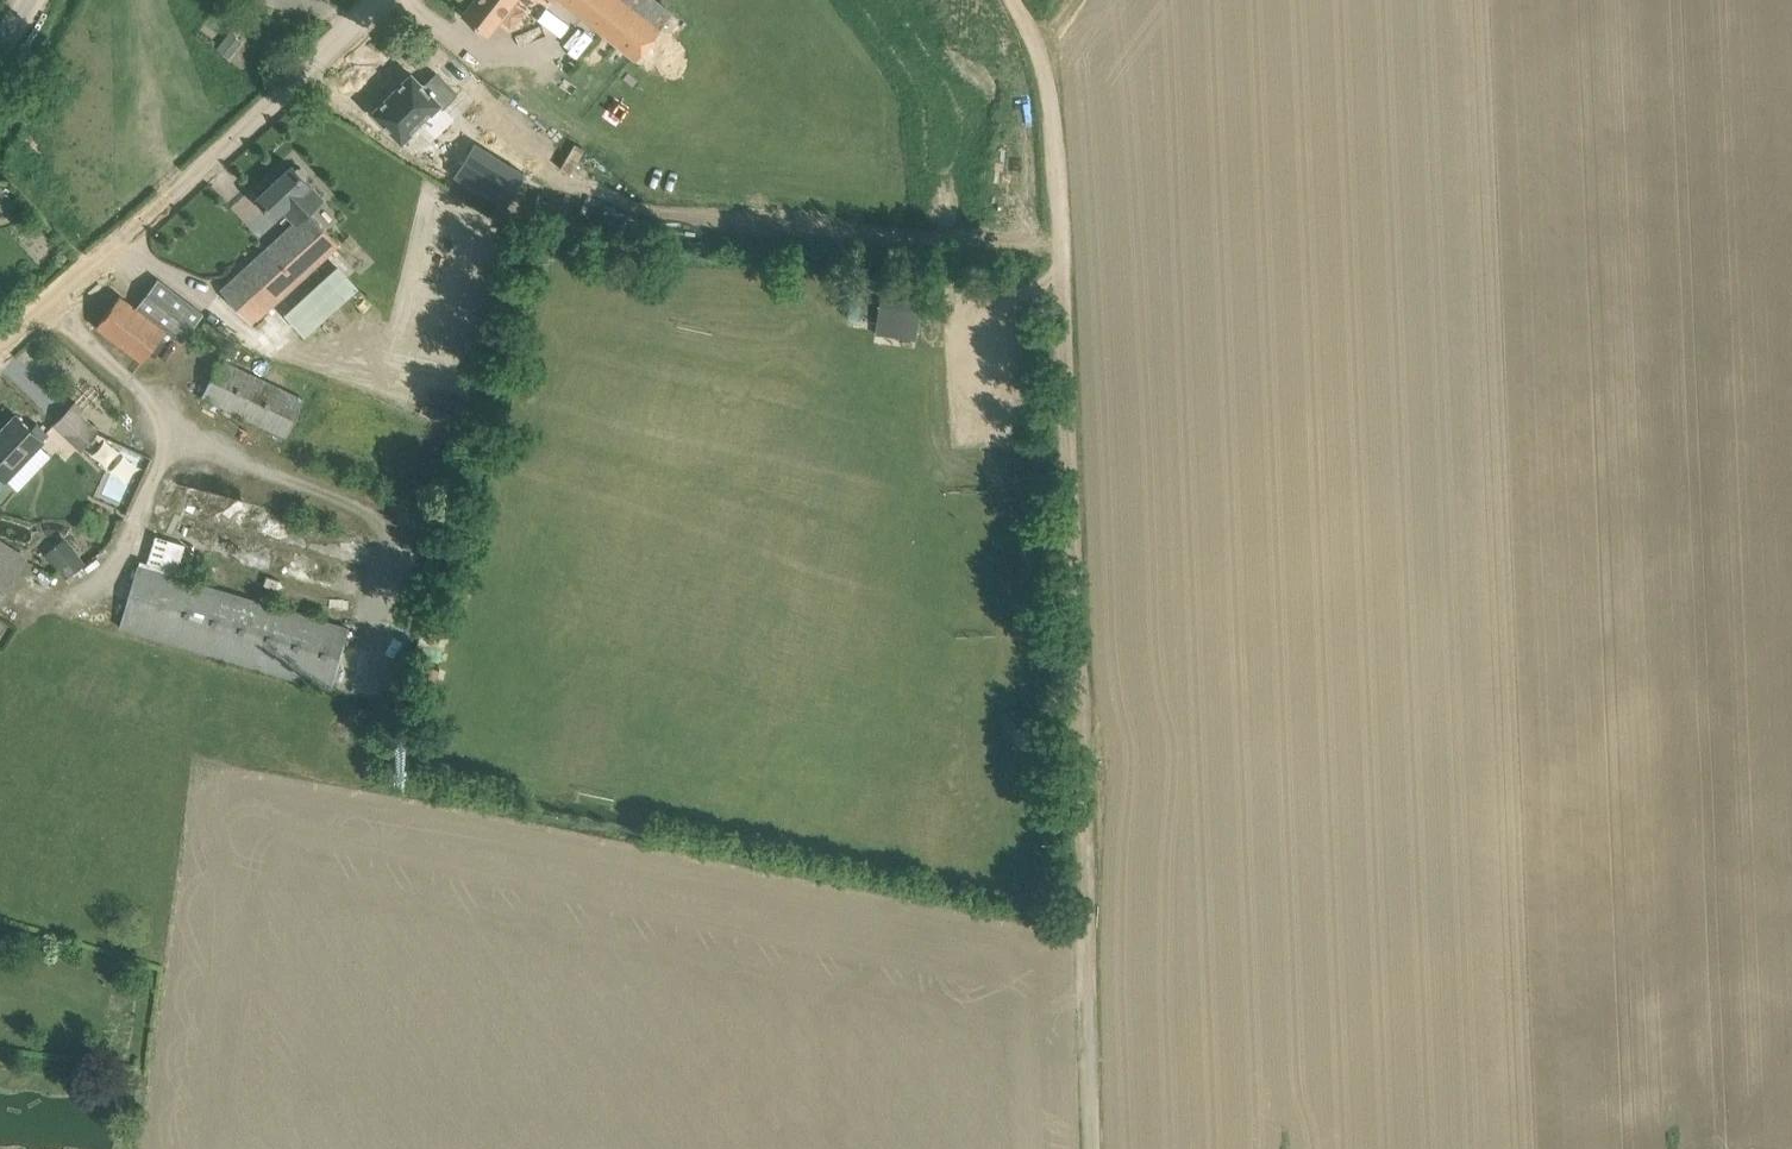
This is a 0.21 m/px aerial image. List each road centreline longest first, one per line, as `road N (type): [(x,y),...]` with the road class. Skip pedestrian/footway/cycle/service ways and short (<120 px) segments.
road 1 (track): [(1086,1148),(1082,781),(1045,107),(1032,44),(1007,0)]
road 2 (tertiary): [(380,0),(321,64),(0,344)]

